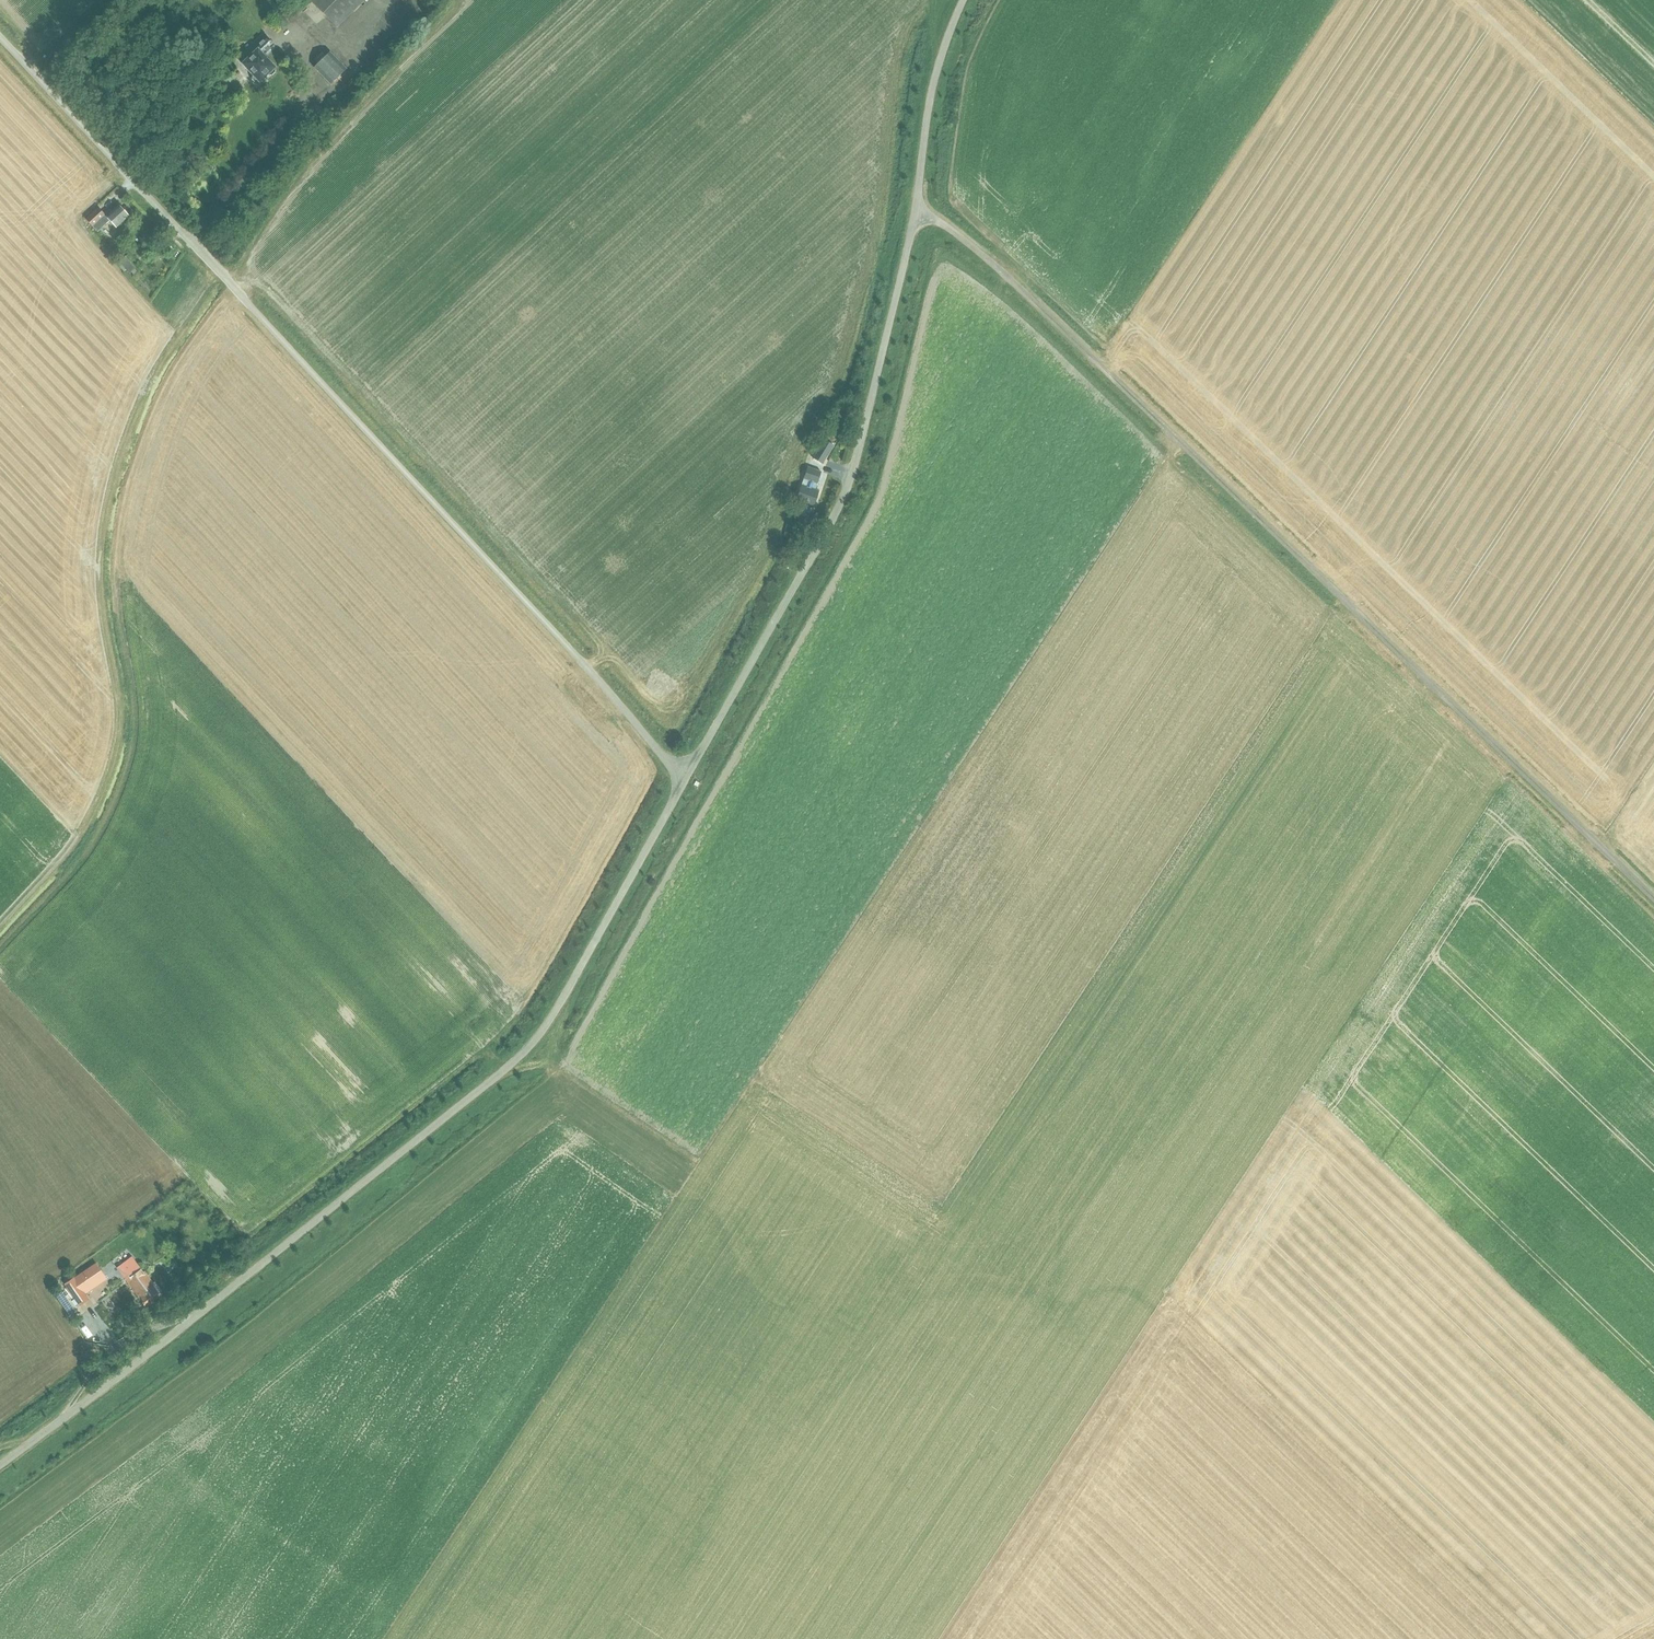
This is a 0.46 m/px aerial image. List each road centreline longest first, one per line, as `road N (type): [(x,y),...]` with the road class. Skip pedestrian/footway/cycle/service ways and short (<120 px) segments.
road 1 (unclassified): [(686,777),(0,38)]
road 2 (track): [(914,215),(974,248),(1047,315),(1653,897)]
road 3 (unclassified): [(0,1465),(525,1051),(686,777)]
road 4 (unclassified): [(686,777),(853,470),(914,215),(930,97),(964,0)]

